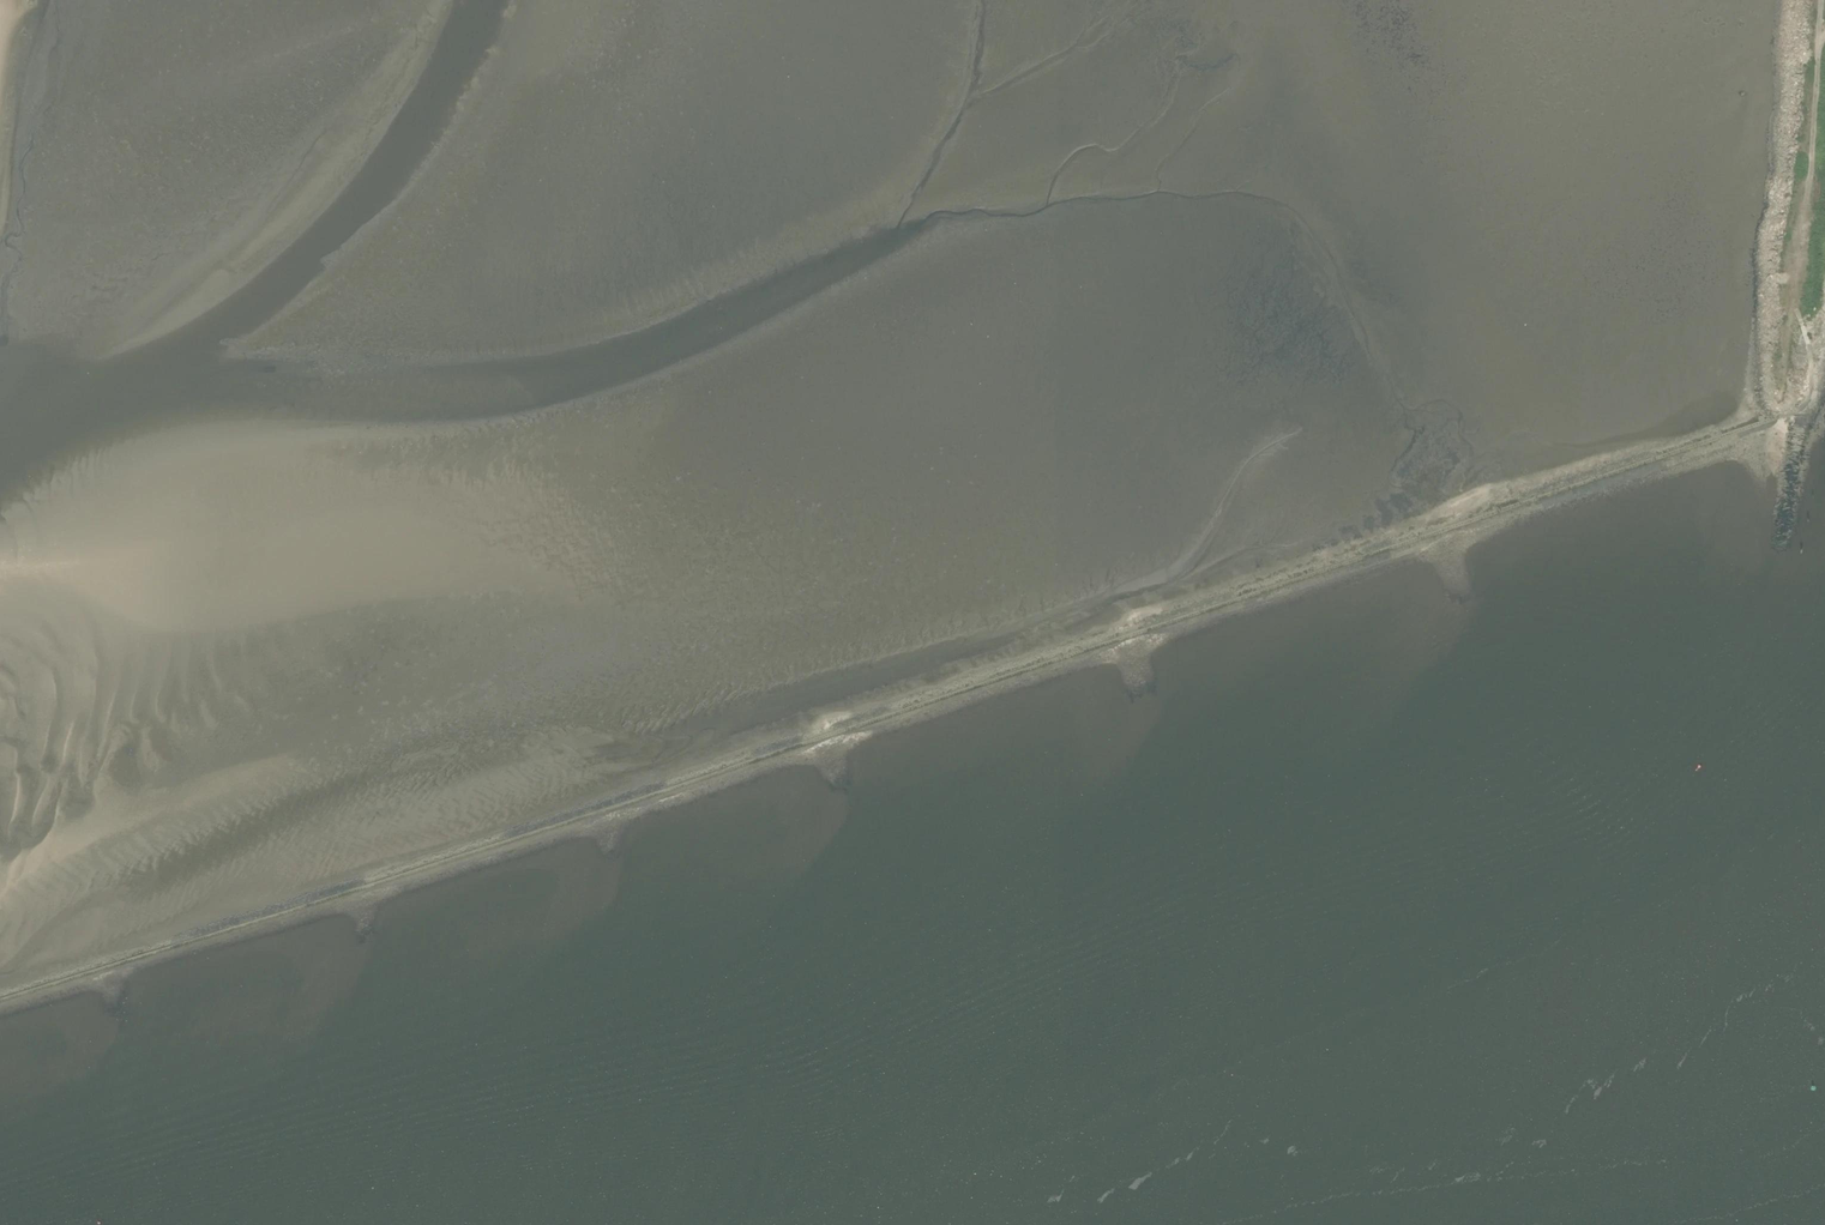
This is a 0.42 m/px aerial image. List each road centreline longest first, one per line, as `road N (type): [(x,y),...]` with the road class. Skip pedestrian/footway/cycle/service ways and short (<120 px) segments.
road 1 (track): [(1786,398),(1824,21)]
road 2 (track): [(1794,305),(1812,349),(1810,408),(1798,426)]

